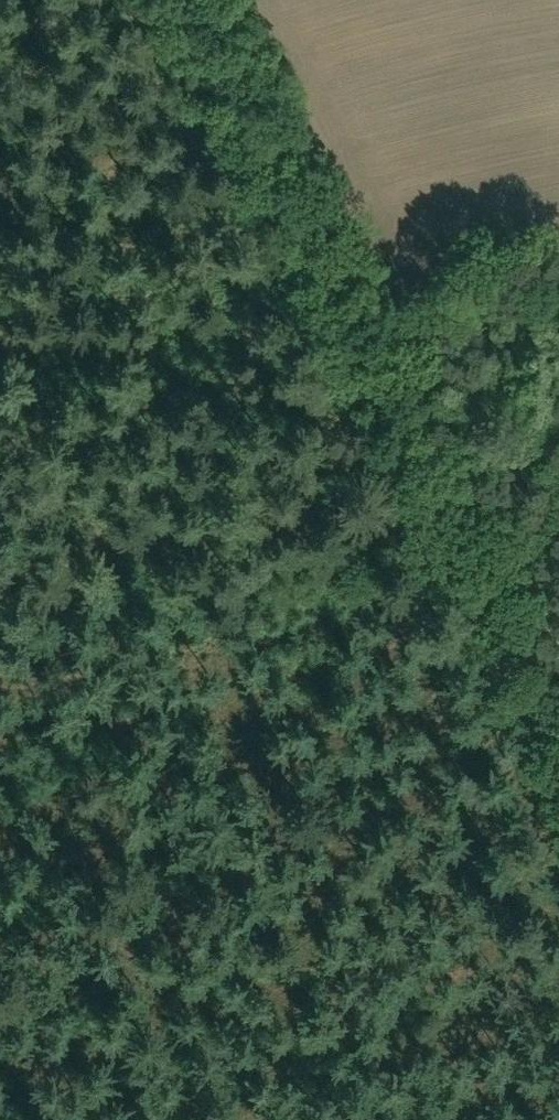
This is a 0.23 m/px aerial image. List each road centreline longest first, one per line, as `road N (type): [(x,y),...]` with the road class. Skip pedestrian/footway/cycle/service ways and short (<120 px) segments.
road 1 (unclassified): [(558,721),(180,0)]

